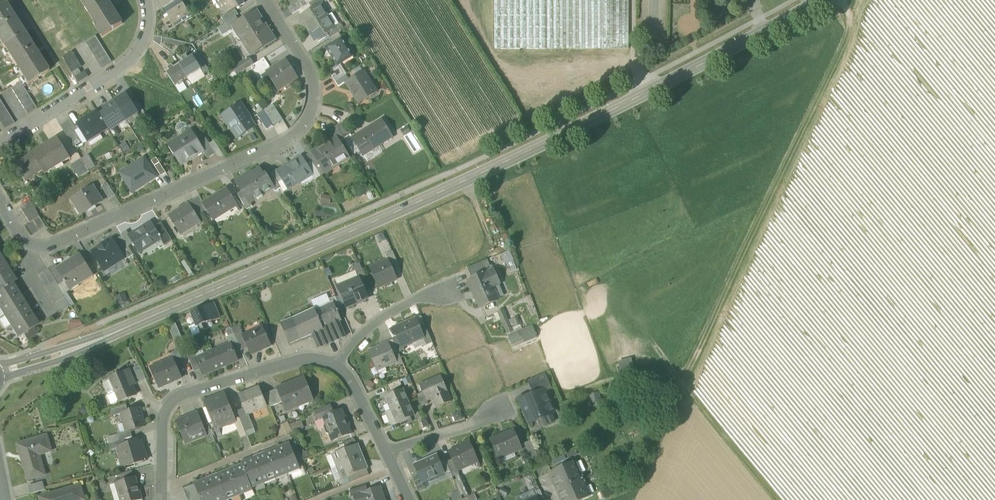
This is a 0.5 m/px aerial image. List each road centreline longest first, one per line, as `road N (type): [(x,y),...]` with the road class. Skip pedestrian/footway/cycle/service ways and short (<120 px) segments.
road 1 (tertiary): [(0,371),(112,334),(472,178),(820,0)]
road 2 (track): [(841,0),(853,22),(683,394),(774,499)]
road 3 (residential): [(0,200),(21,237),(50,247),(296,135),(314,102),(312,76),(264,0)]
road 4 (residential): [(337,361),(302,357),(195,388),(161,411),(163,499)]
road 5 (residential): [(144,0),(148,20),(138,50),(115,73),(0,145)]
road 6 (residential): [(337,361),(374,321),(457,284)]
road 7 (residential): [(385,452),(508,406)]
road 8 (track): [(683,394),(641,376),(566,398)]

